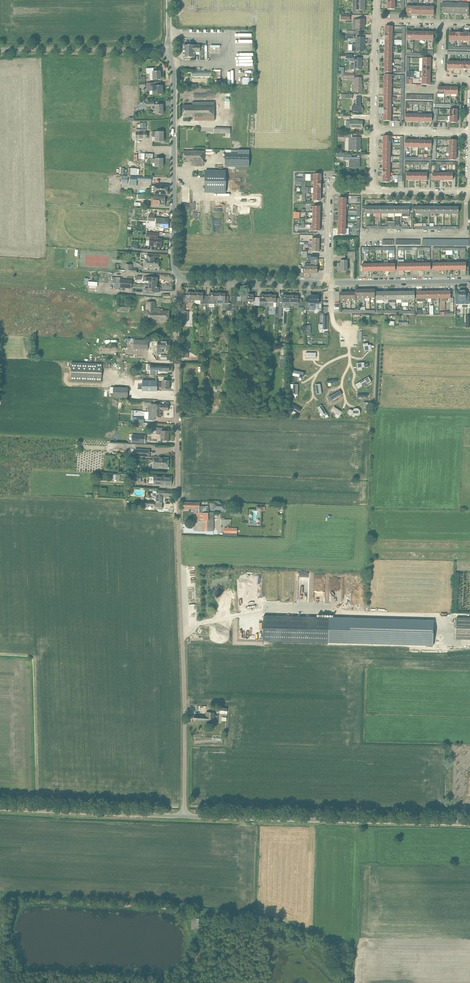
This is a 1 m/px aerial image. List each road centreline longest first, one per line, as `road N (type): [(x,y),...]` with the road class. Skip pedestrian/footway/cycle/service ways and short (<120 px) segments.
road 1 (unclassified): [(185,816),(176,359),(184,279)]
road 2 (unclassified): [(469,824),(185,816)]
road 3 (tertiary): [(184,279),(173,261),(168,54)]
road 4 (unclassified): [(185,816),(0,808)]
road 5 (tertiary): [(168,54),(0,50)]
road 6 (tertiary): [(184,279),(328,283)]
road 7 (tertiary): [(328,283),(469,281)]

